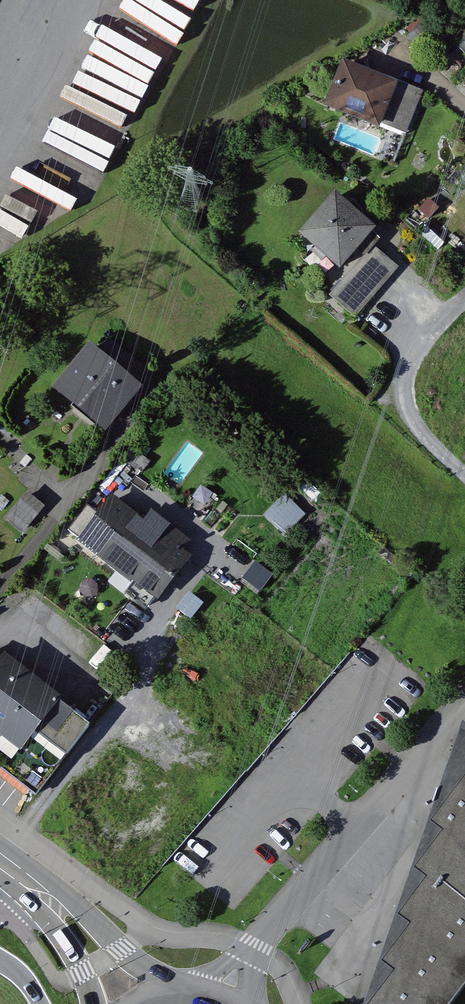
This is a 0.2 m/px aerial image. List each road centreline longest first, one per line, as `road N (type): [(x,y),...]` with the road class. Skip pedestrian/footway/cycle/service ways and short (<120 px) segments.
road 1 (residential): [(254,957),(464,713)]
road 2 (secondary): [(169,993),(146,958),(78,901),(22,872)]
road 3 (secondary): [(22,872),(82,956),(102,1003)]

